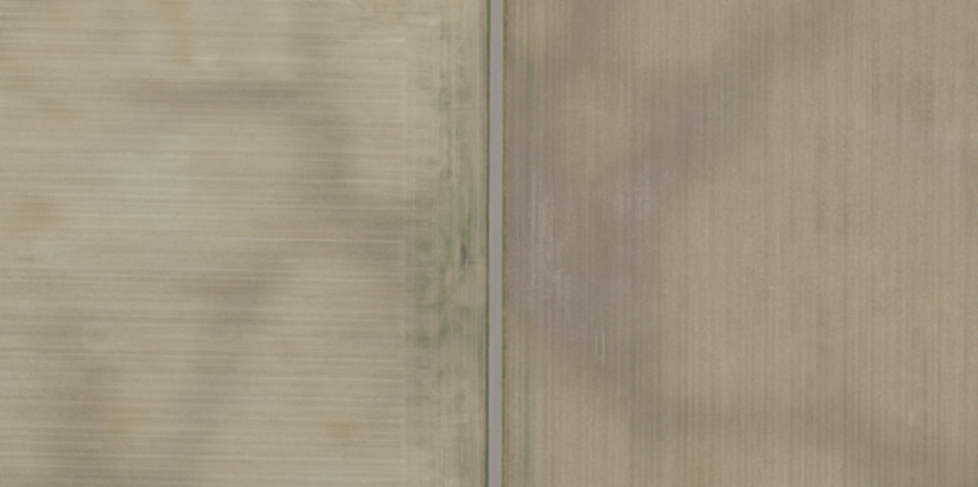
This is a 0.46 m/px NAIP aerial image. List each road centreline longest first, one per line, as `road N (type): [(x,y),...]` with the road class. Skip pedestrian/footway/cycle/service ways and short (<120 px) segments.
road 1 (residential): [(496,486),(499,0)]

